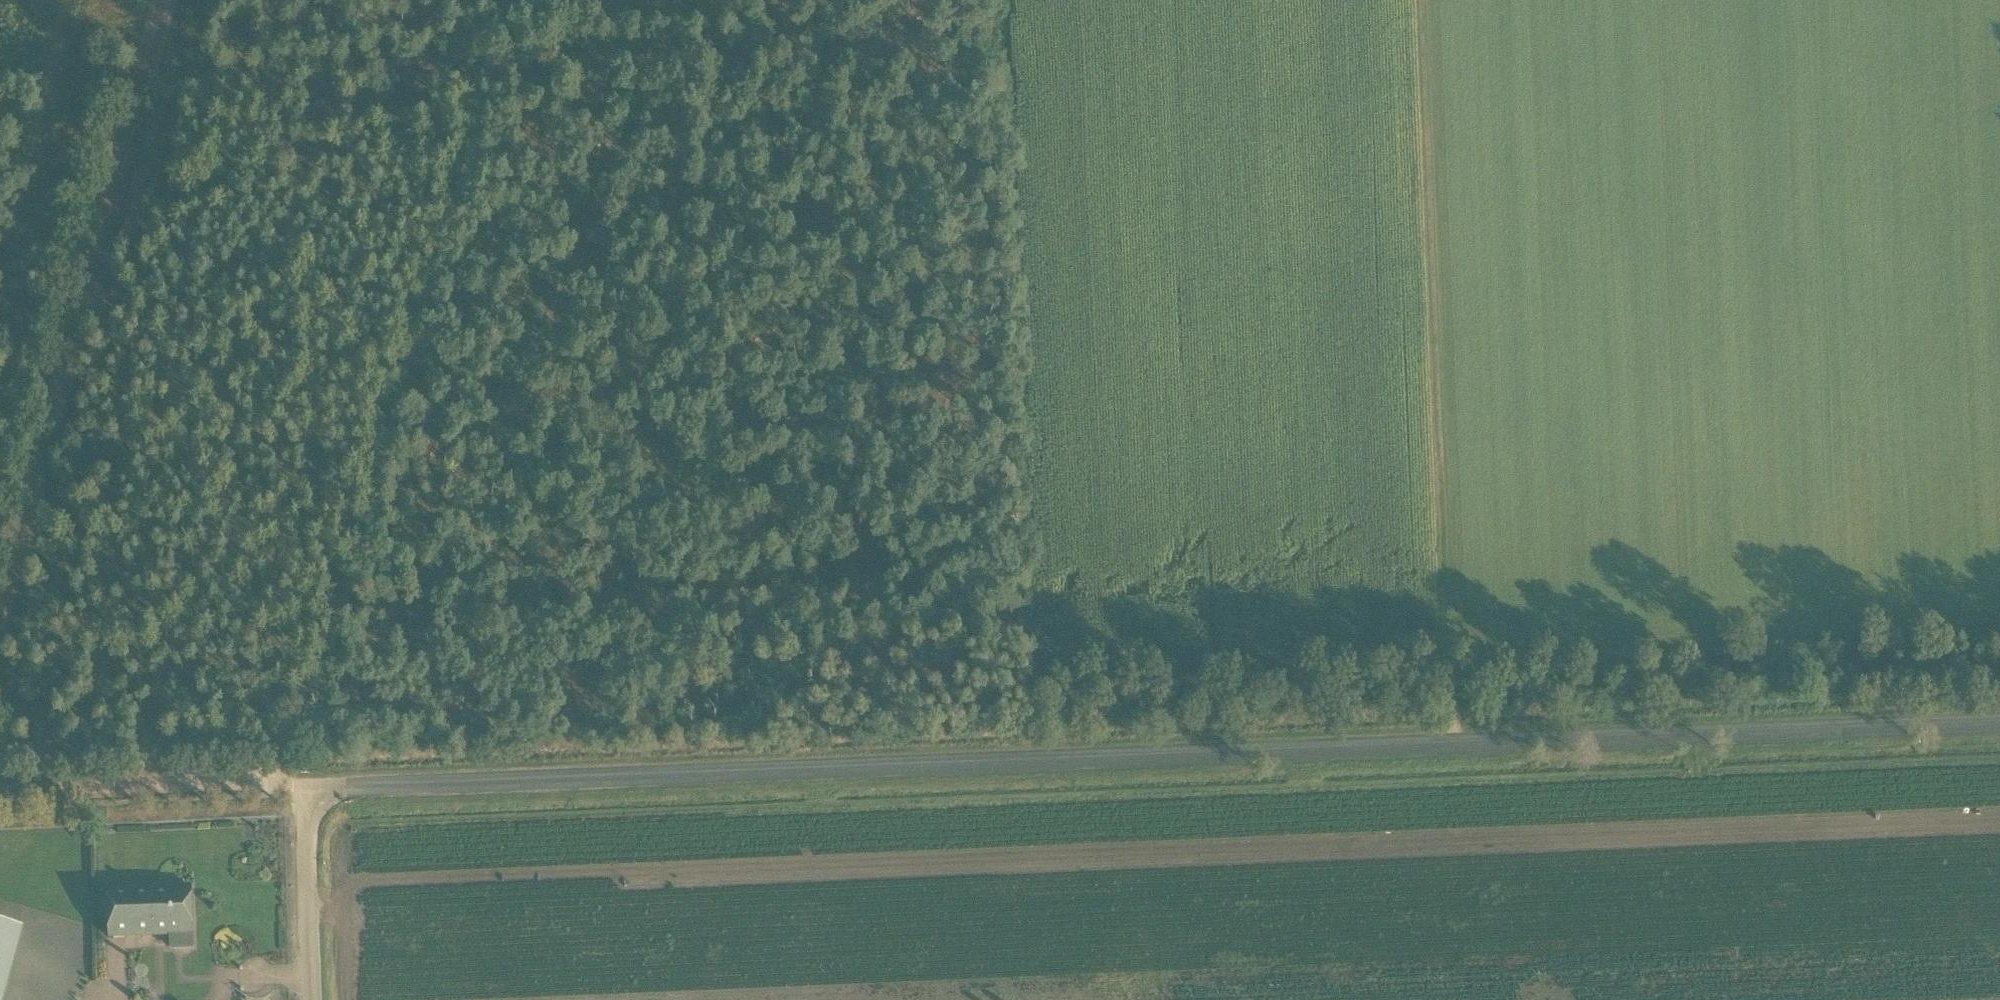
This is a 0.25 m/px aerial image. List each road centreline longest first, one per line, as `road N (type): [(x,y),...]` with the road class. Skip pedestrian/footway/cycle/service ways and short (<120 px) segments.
road 1 (unclassified): [(304,780),(1999,714)]
road 2 (track): [(166,0),(0,623)]
road 3 (track): [(0,793),(270,781)]
road 4 (unclassified): [(309,999),(304,780)]

